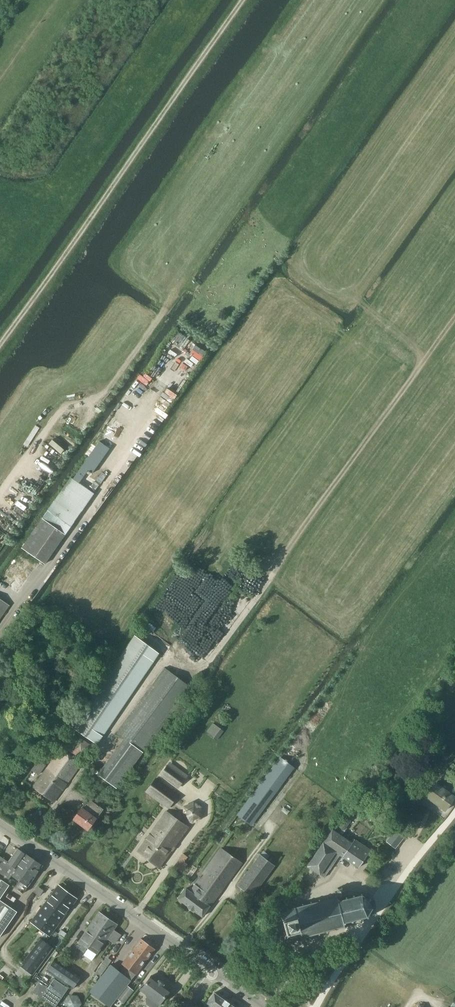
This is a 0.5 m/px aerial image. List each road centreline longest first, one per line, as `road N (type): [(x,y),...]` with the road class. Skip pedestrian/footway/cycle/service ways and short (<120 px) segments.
road 1 (track): [(246,0),(0,352)]
road 2 (tertiary): [(213,970),(0,826)]

